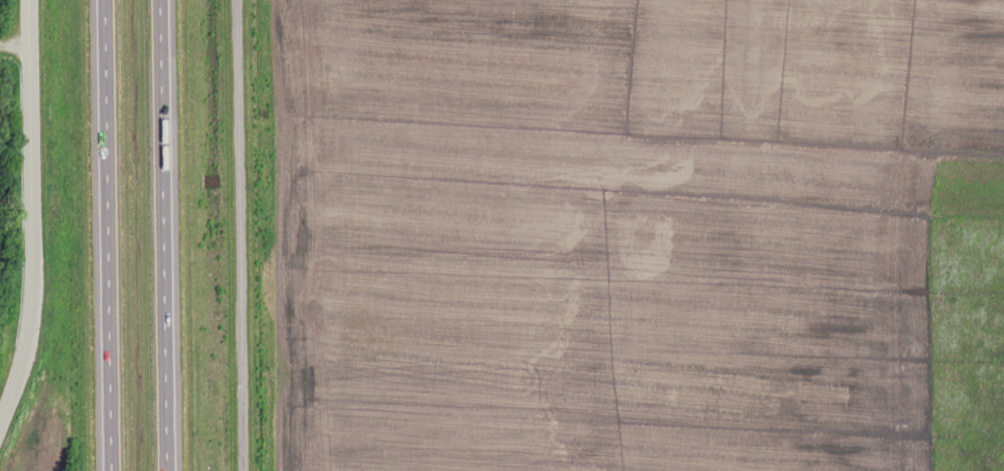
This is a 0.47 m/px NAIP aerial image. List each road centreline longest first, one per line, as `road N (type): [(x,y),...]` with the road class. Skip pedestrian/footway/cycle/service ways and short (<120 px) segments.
road 1 (motorway): [(171,470),(163,0)]
road 2 (motorway): [(103,0),(110,470)]
road 3 (residential): [(244,470),(237,0)]
road 4 (residential): [(0,438),(33,303),(30,0)]

